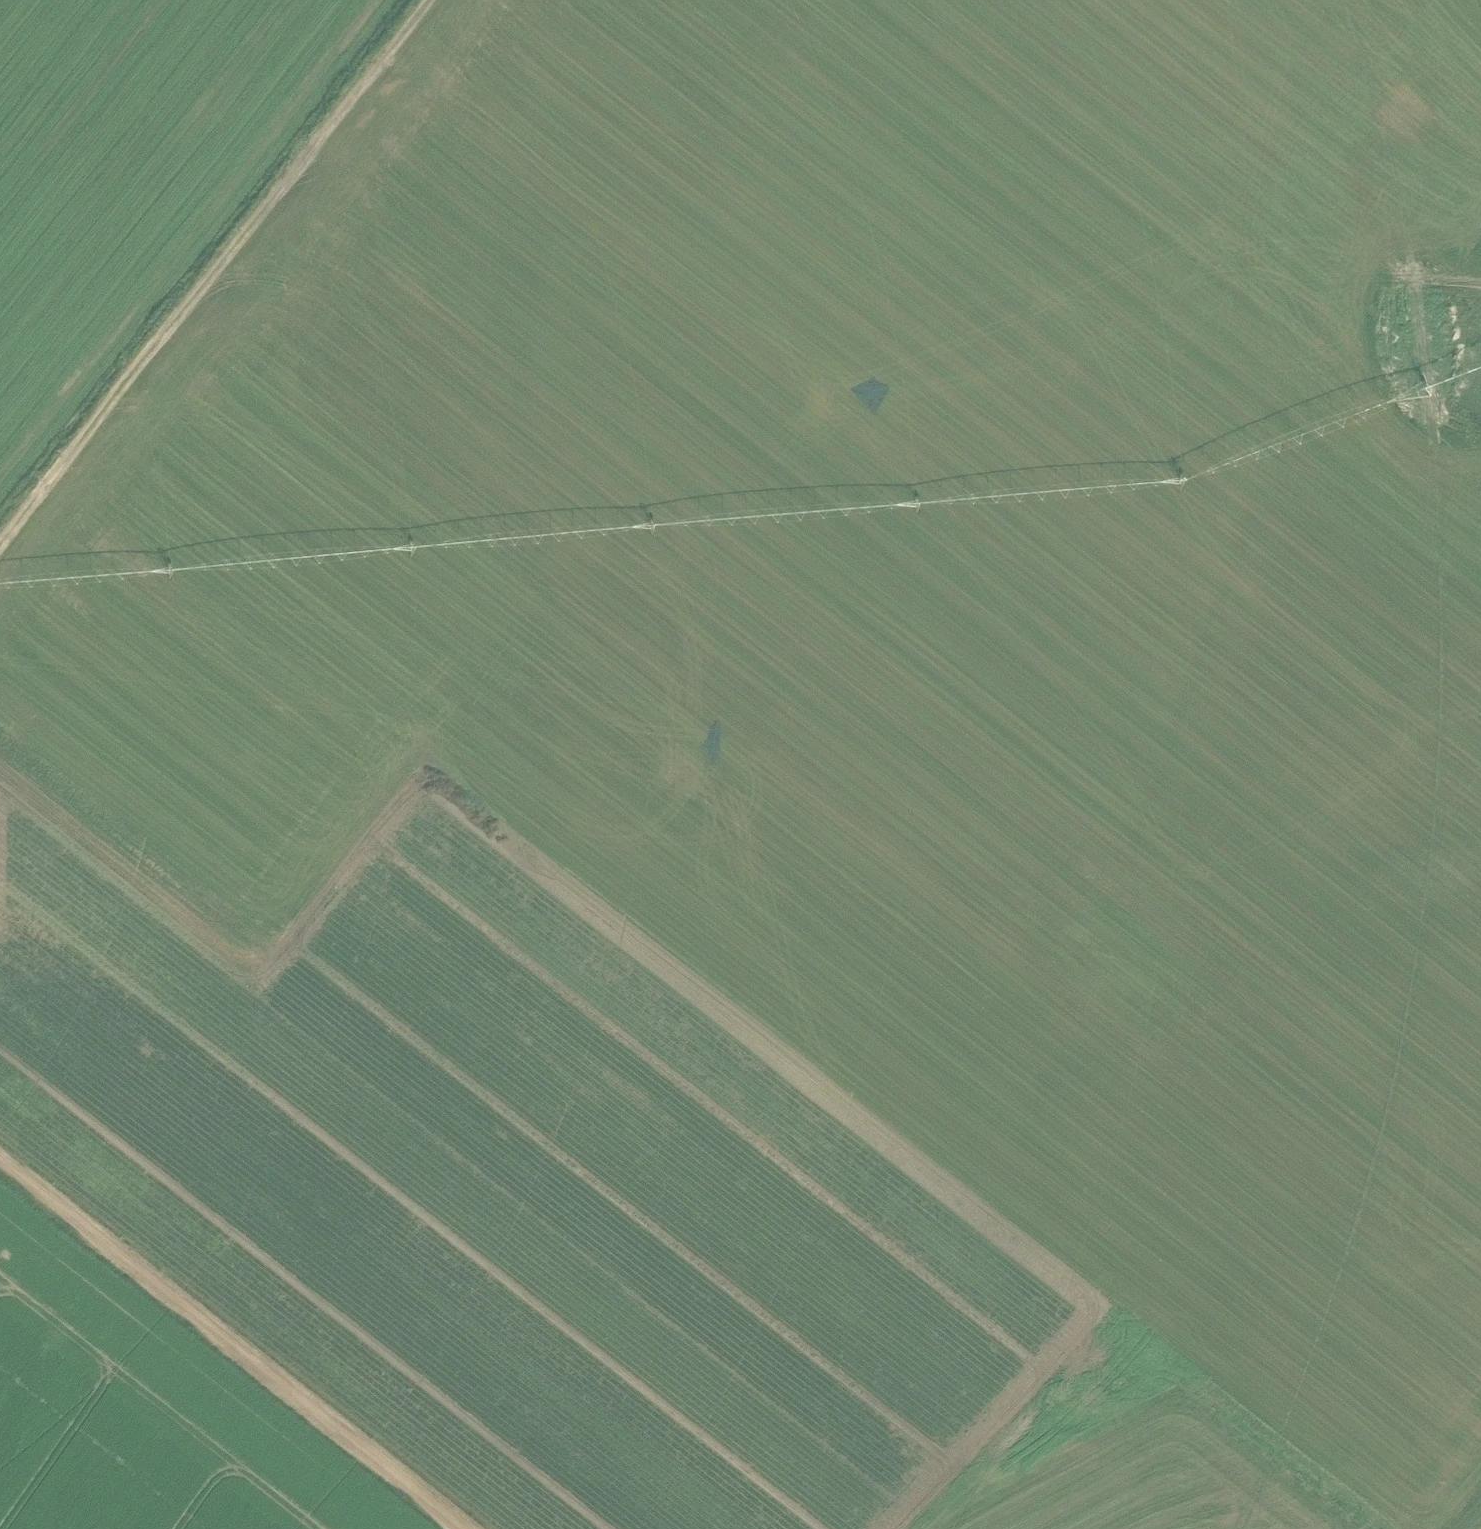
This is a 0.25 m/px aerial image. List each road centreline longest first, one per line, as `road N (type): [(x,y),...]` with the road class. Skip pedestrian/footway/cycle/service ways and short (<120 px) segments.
road 1 (track): [(466,1528),(0,1162)]

